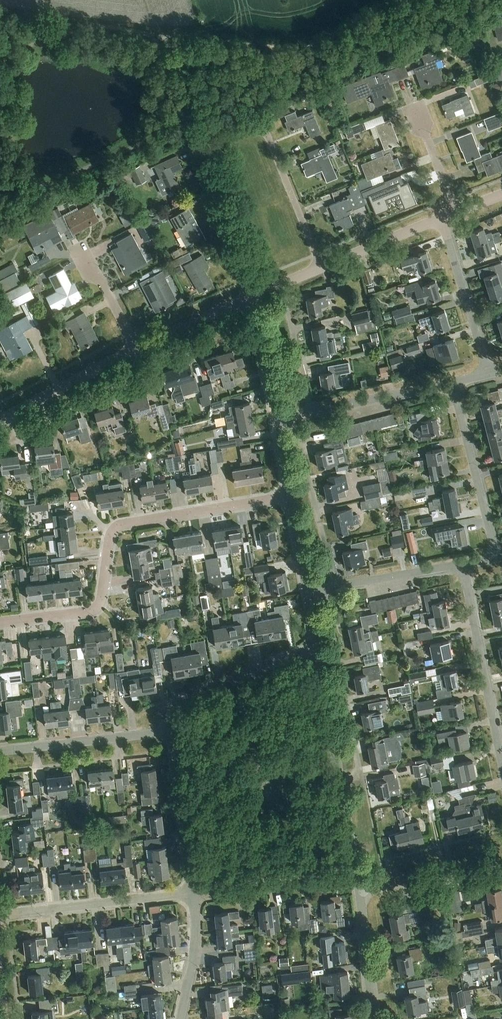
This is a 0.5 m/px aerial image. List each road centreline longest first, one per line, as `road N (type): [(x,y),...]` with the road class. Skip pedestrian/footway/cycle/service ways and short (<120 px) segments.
road 1 (residential): [(250,296),(202,161),(209,144),(264,127),(322,264)]
road 2 (residential): [(0,623),(97,607),(117,526),(290,496)]
road 3 (residential): [(358,874),(319,650)]
road 4 (residential): [(501,760),(464,564)]
road 5 (residential): [(0,915),(194,893)]
road 6 (residential): [(498,558),(454,382)]
road 7 (residential): [(278,418),(454,382)]
road 8 (residential): [(169,727),(181,702),(319,650)]
road 9 (residential): [(0,750),(169,727)]
road 10 (residential): [(194,893),(169,727)]
road 11 (residential): [(194,893),(358,874)]
road 12 (residential): [(492,372),(442,219)]
road 13 (residential): [(309,591),(464,564)]
road 14 (tertiary): [(0,420),(136,348)]
road 15 (residential): [(362,892),(501,866)]
road 16 (tertiary): [(322,264),(442,219)]
road 17 (residential): [(375,1018),(362,892)]
road 18 (residential): [(181,1018),(195,945),(194,893)]
road 19 (tertiary): [(136,348),(250,296)]
road 20 (residential): [(278,418),(250,296)]

